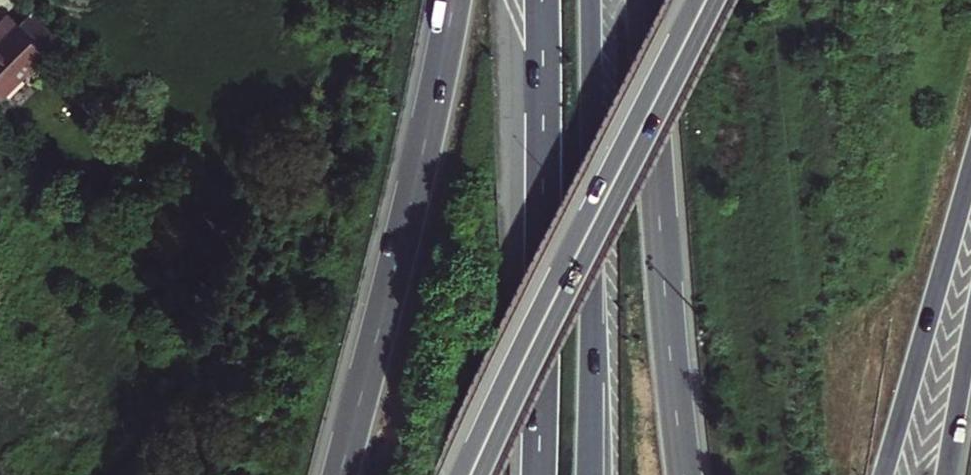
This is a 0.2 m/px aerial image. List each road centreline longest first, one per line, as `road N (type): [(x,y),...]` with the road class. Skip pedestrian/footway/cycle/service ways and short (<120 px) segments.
road 1 (trunk): [(719,0),(481,474)]
road 2 (motorway): [(698,0),(462,474)]
road 3 (motorway): [(453,0),(341,474)]
road 4 (motorway): [(683,474),(642,0)]
road 5 (trunk): [(542,0),(539,474)]
road 6 (trunk): [(588,474),(590,0)]
road 7 (trunk): [(885,474),(970,175)]
road 8 (trunk): [(945,474),(970,332)]

